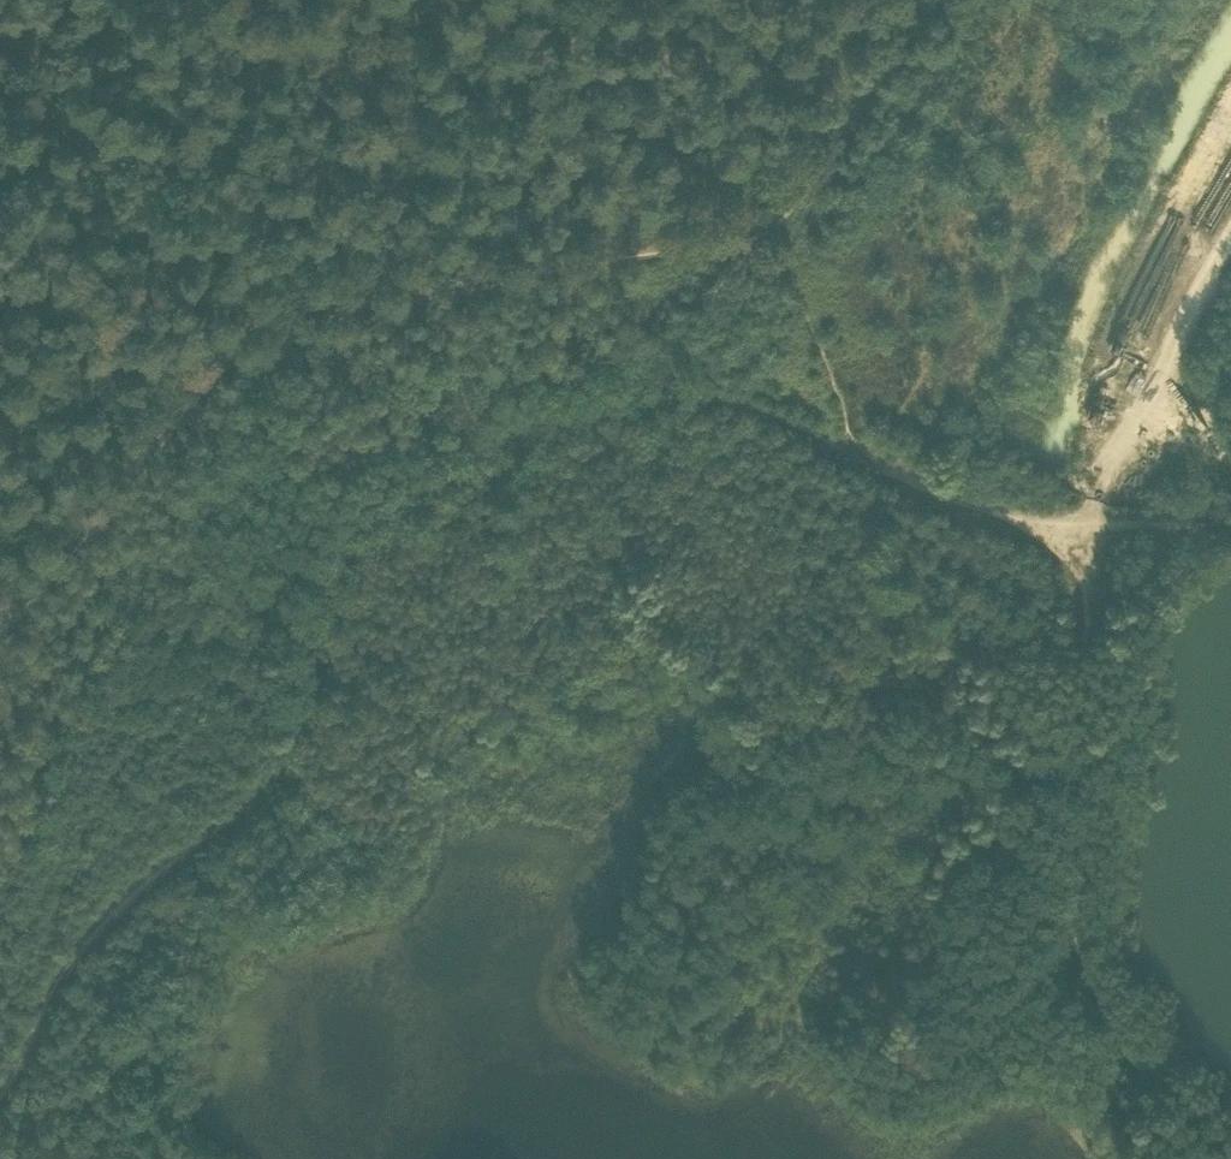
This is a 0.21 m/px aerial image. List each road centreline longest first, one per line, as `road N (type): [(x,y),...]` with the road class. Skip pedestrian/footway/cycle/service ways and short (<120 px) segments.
road 1 (track): [(0,1102),(87,941),(156,872),(279,793),(308,715),(333,604),(403,505),(515,427),(661,393),(763,405),(1005,510),(1097,525)]
road 2 (track): [(1097,525),(1085,818),(1070,899),(1088,974),(1124,1035),(1230,1158)]
road 3 (track): [(939,0),(781,232)]
road 4 (track): [(1090,652),(1112,609),(1185,538),(1230,526)]

